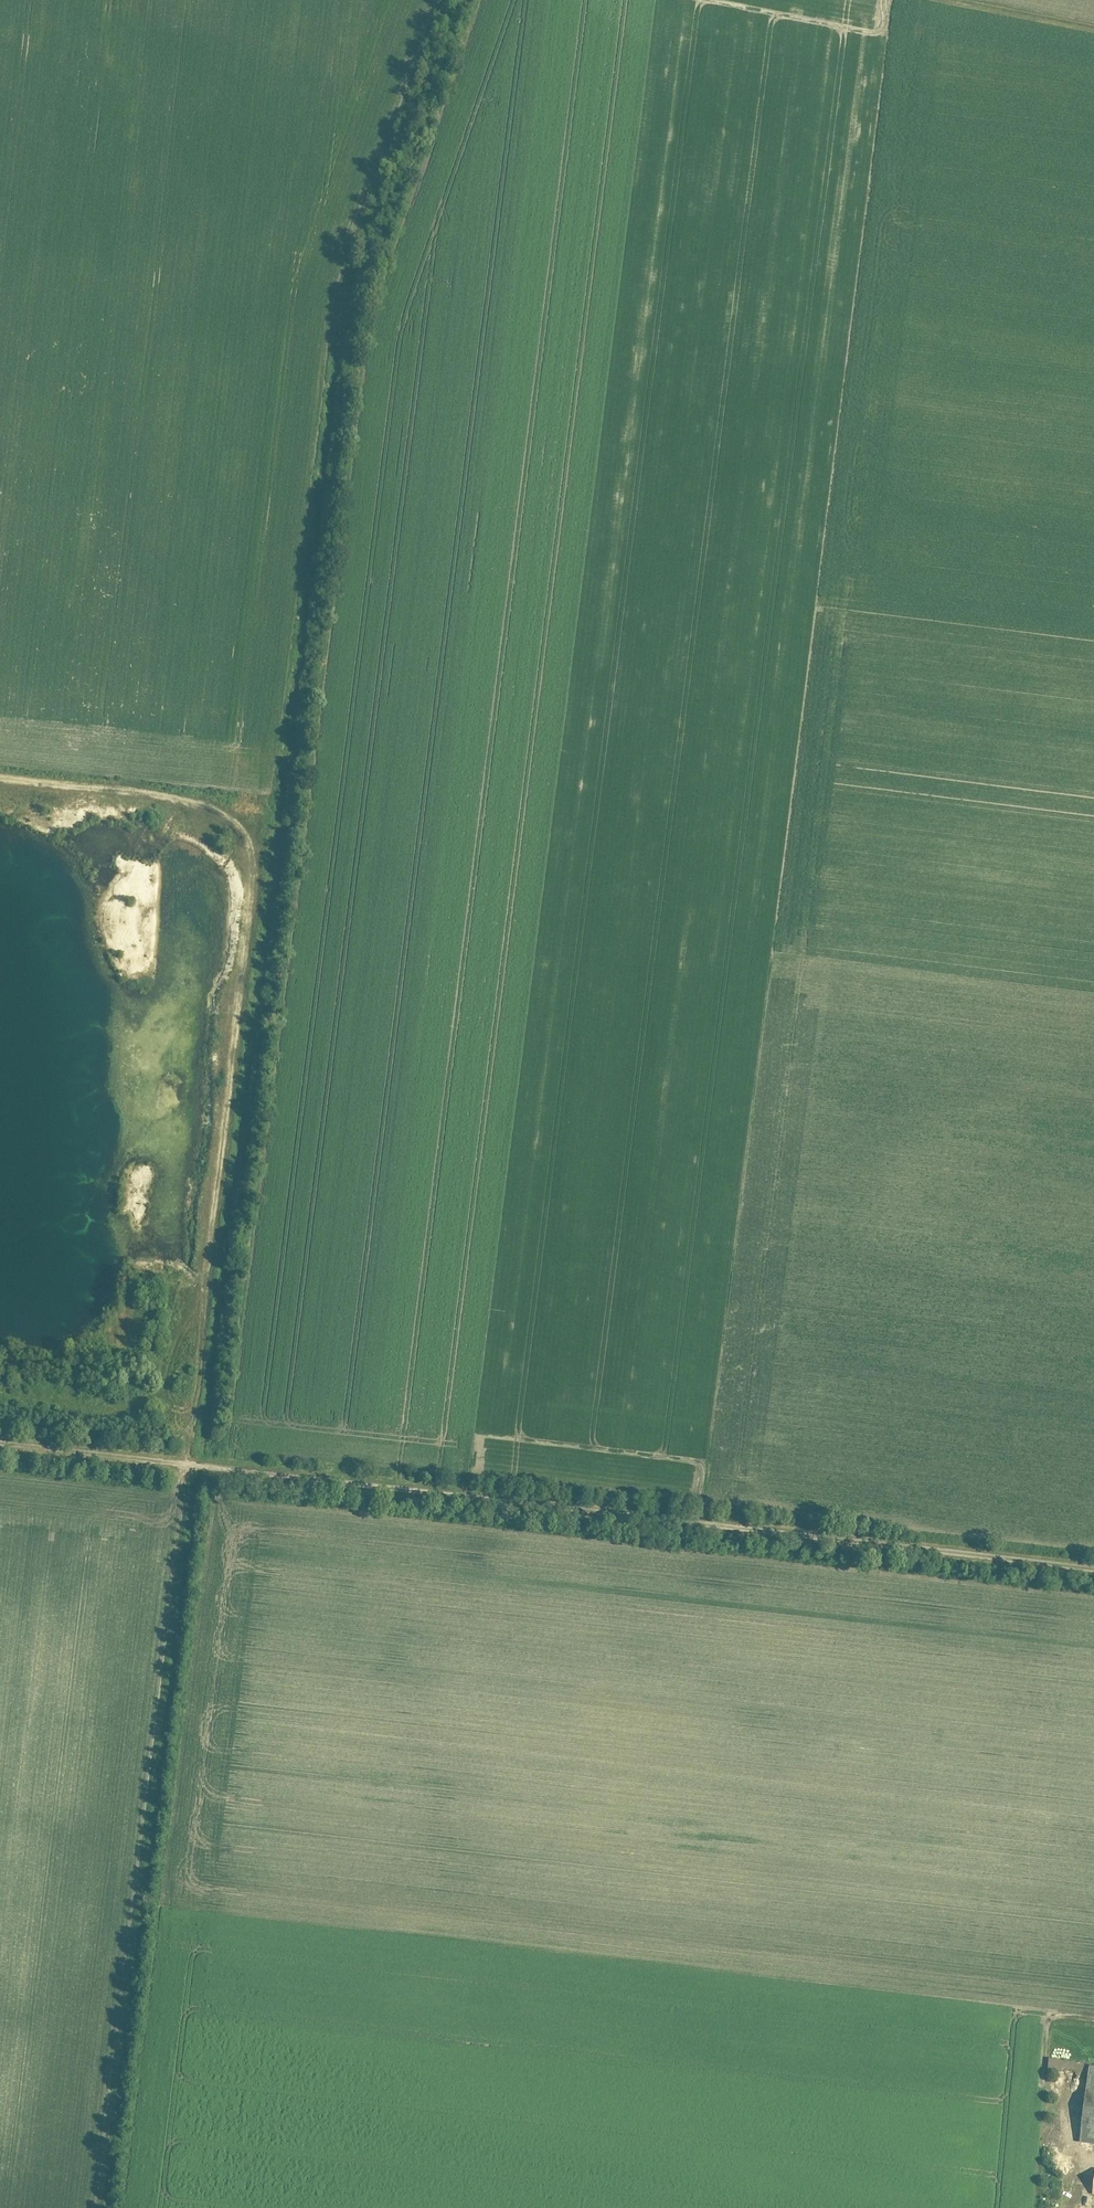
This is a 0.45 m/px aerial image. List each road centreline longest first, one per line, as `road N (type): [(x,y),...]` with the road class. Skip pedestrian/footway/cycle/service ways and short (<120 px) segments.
road 1 (unclassified): [(1093,1570),(0,1444)]
road 2 (track): [(0,780),(152,795),(193,817),(203,840),(203,935),(174,1119),(181,1181),(170,1317)]

